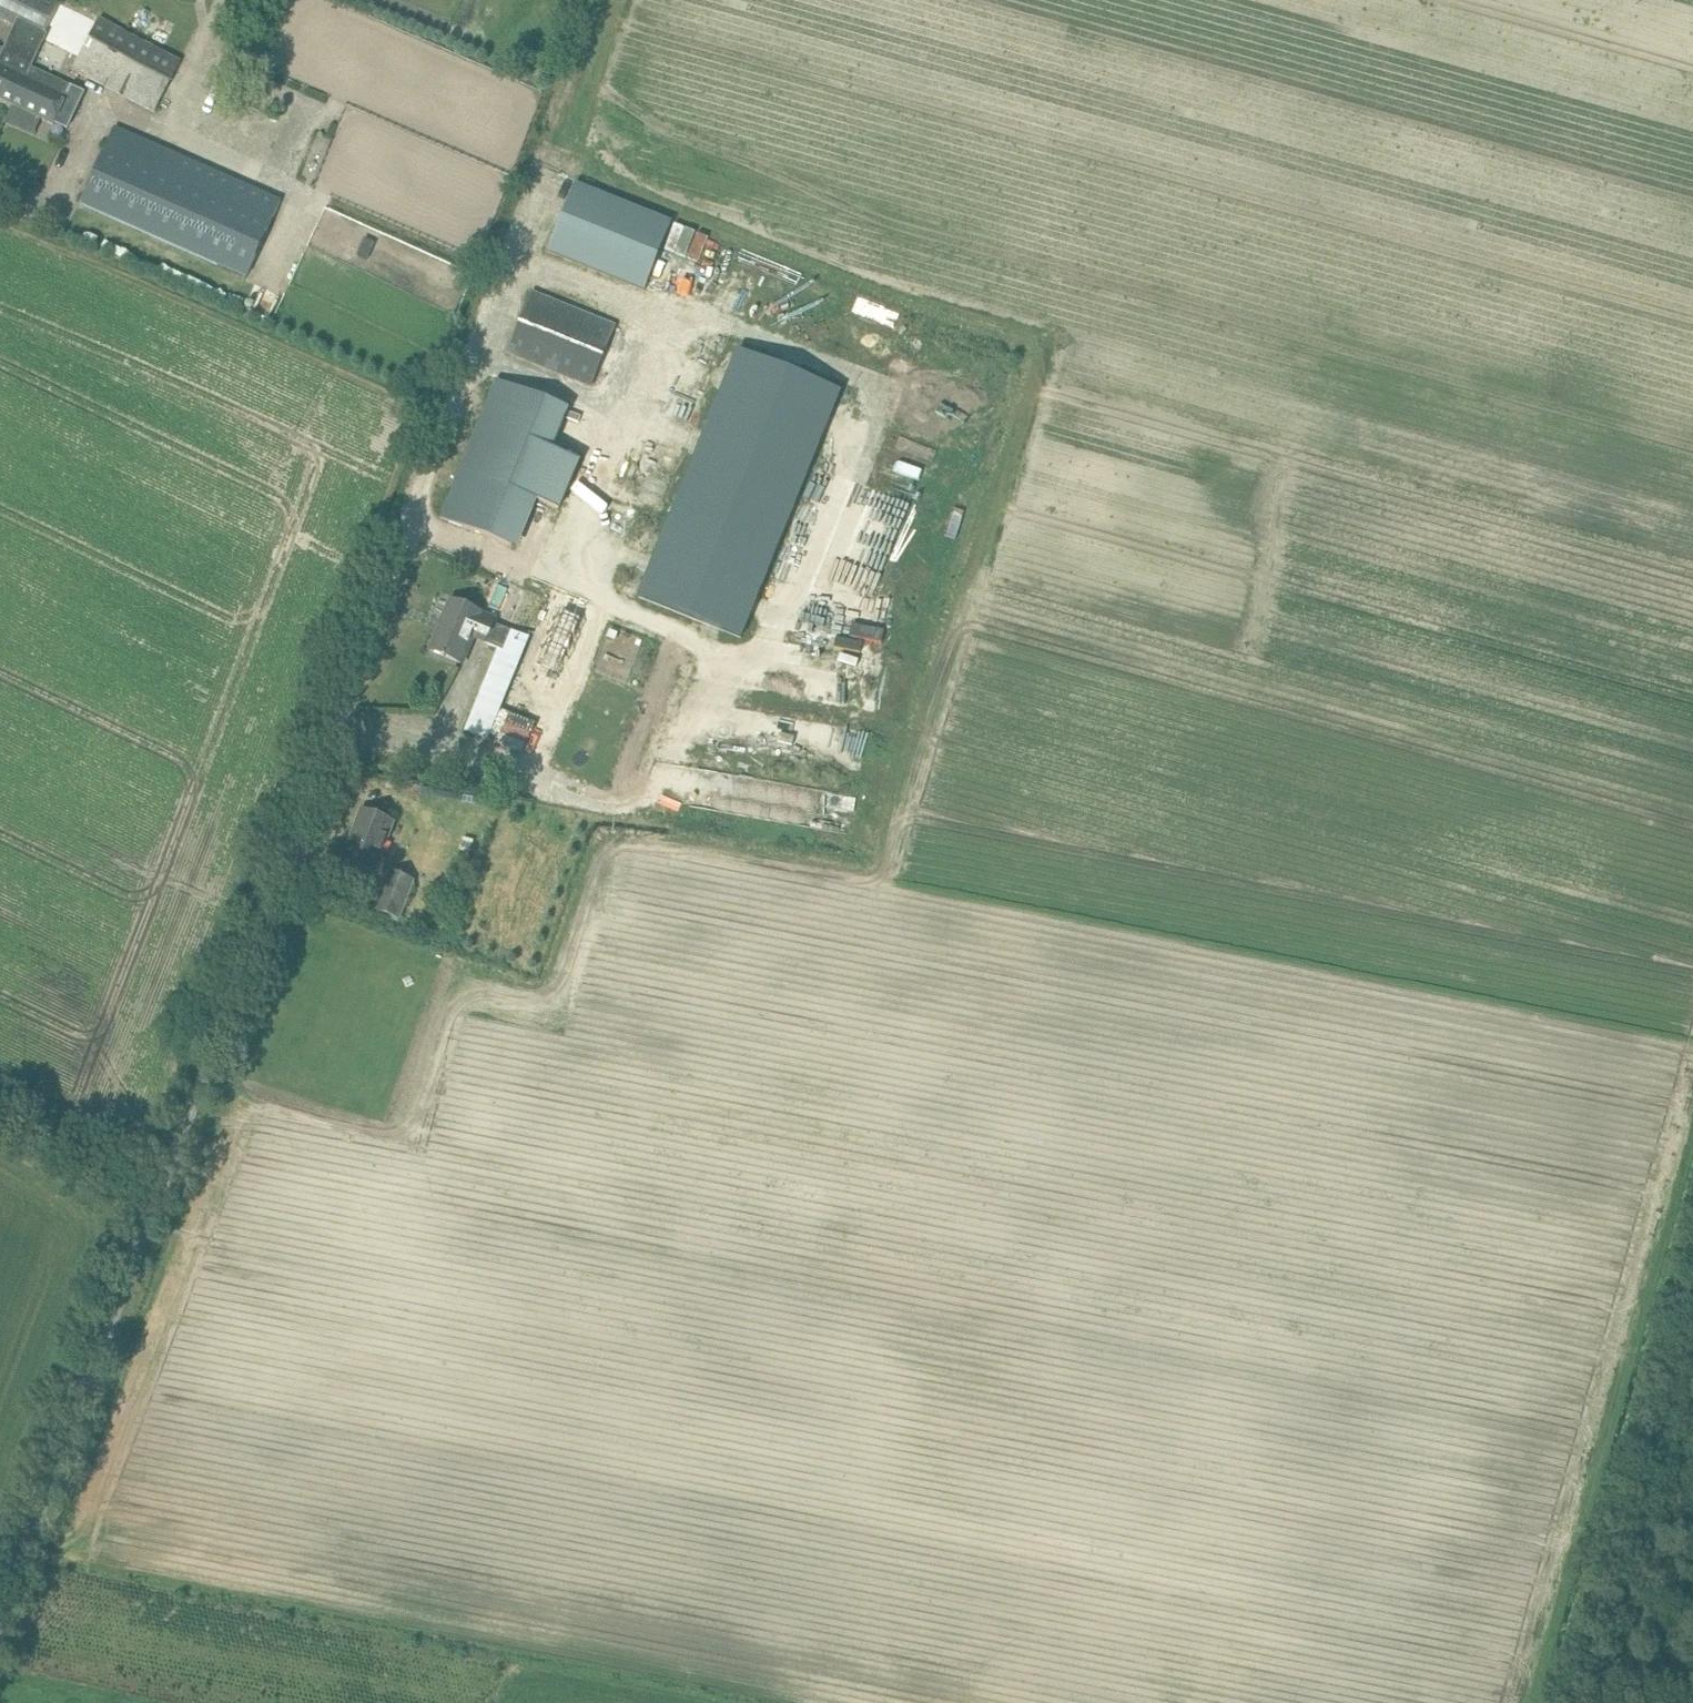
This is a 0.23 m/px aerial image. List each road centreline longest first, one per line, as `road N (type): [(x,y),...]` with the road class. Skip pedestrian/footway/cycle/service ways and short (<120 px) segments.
road 1 (unclassified): [(0,1602),(402,534)]
road 2 (track): [(546,168),(608,0)]
road 3 (unclassified): [(96,106),(48,218),(0,197)]

